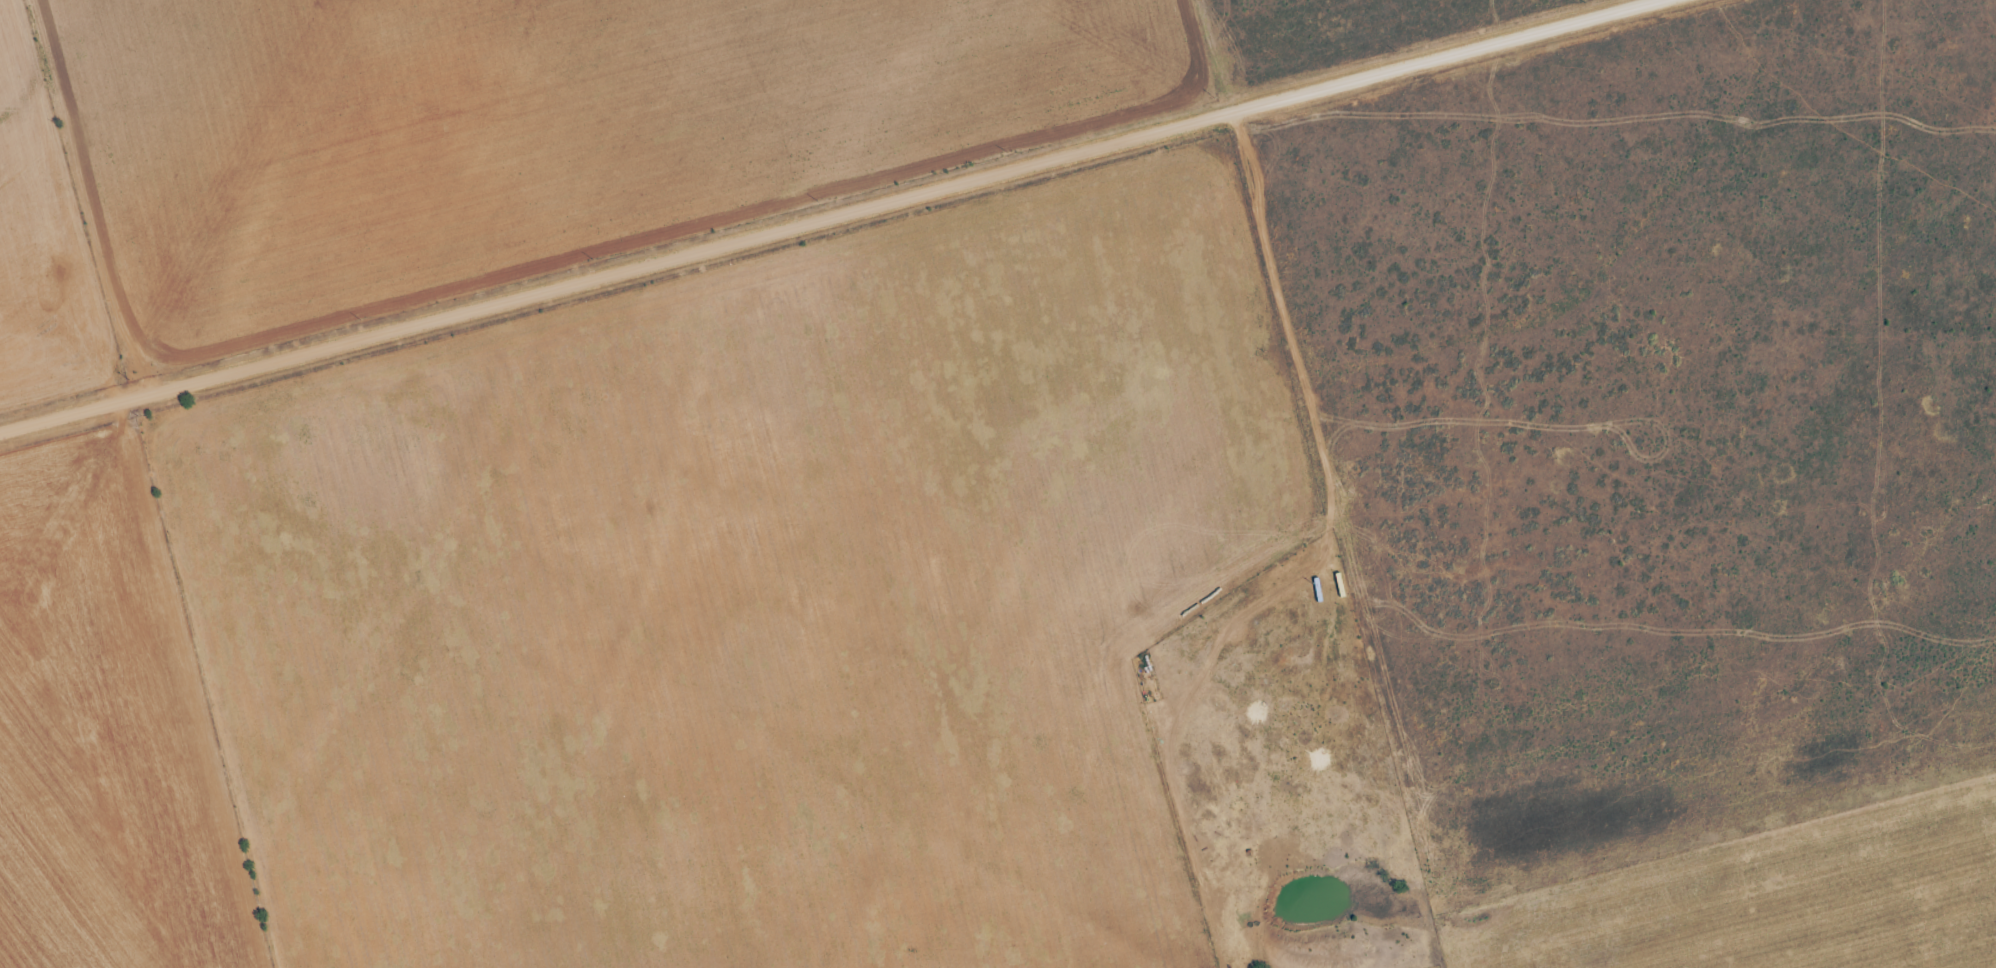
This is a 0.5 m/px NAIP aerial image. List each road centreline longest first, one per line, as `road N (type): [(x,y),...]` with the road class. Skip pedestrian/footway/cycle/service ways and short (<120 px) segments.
road 1 (residential): [(0,408),(1576,0)]
road 2 (residential): [(1228,90),(1327,609)]

